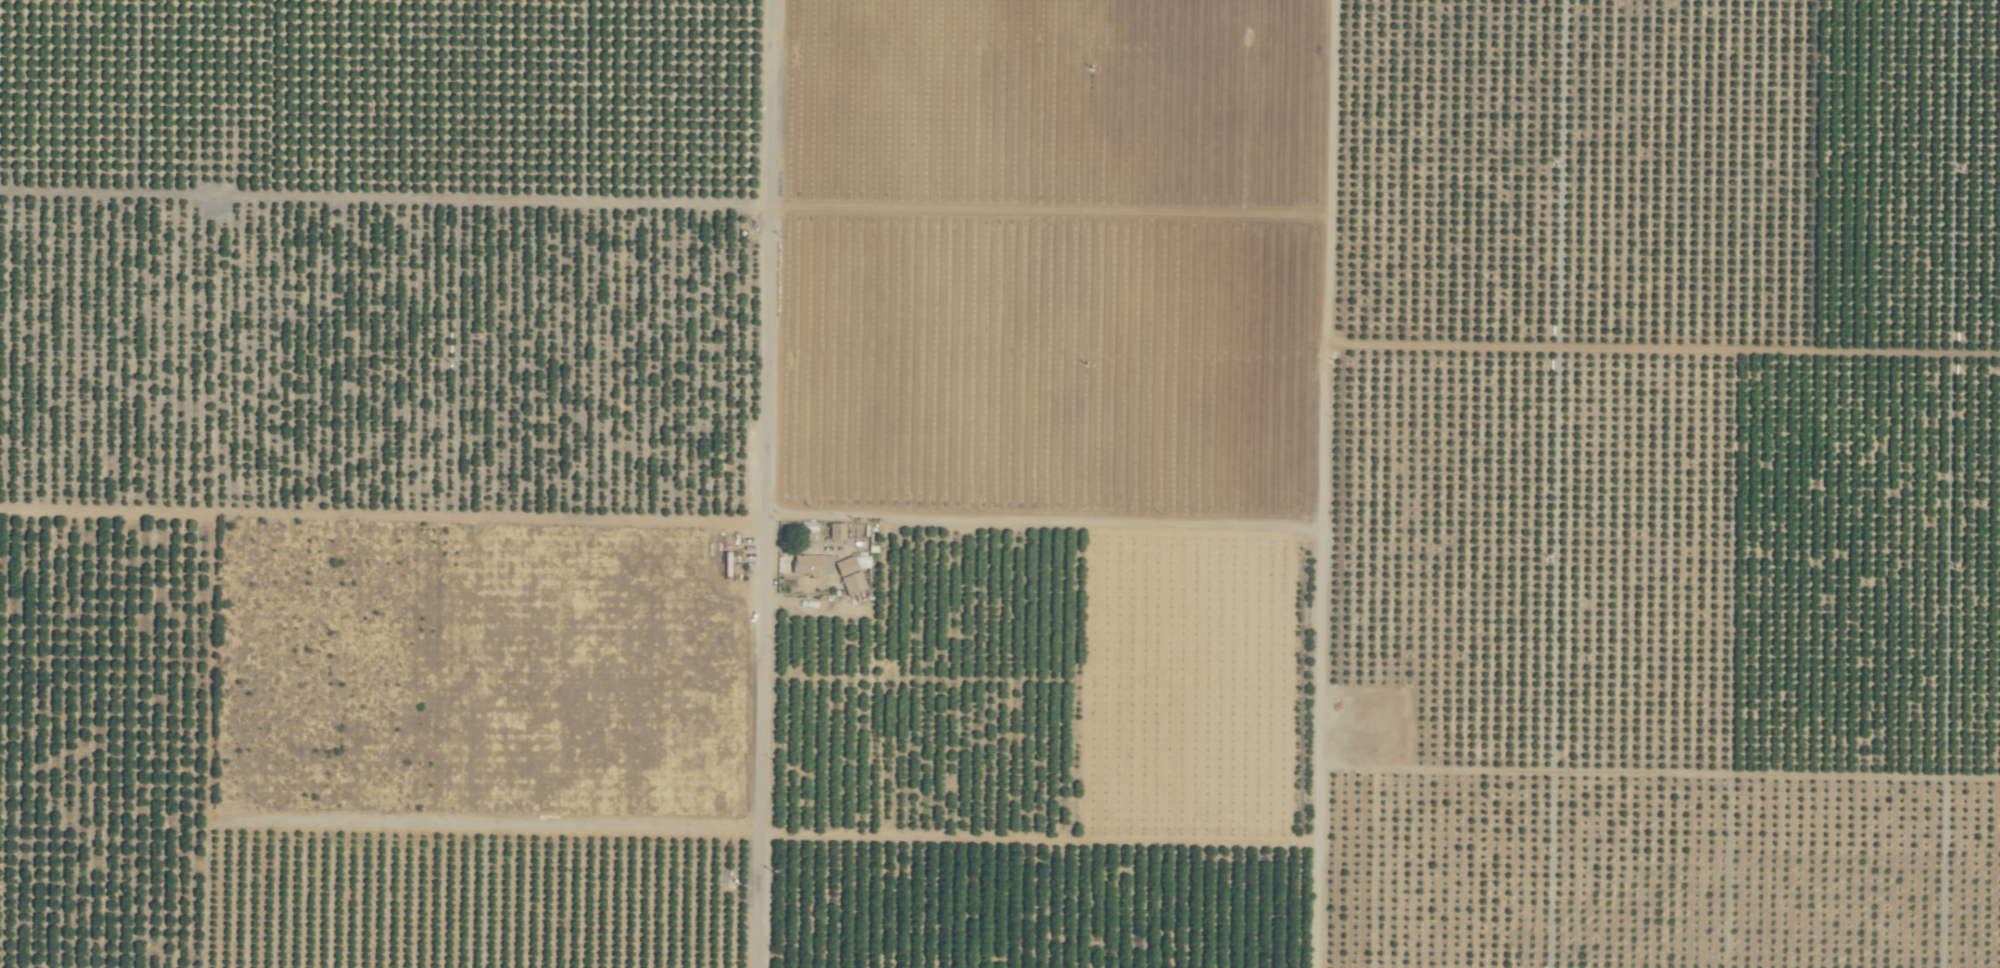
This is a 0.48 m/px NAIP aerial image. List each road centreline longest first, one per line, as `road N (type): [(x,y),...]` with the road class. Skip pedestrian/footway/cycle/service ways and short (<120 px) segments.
road 1 (residential): [(759,967),(770,0)]
road 2 (track): [(764,524),(0,510)]

